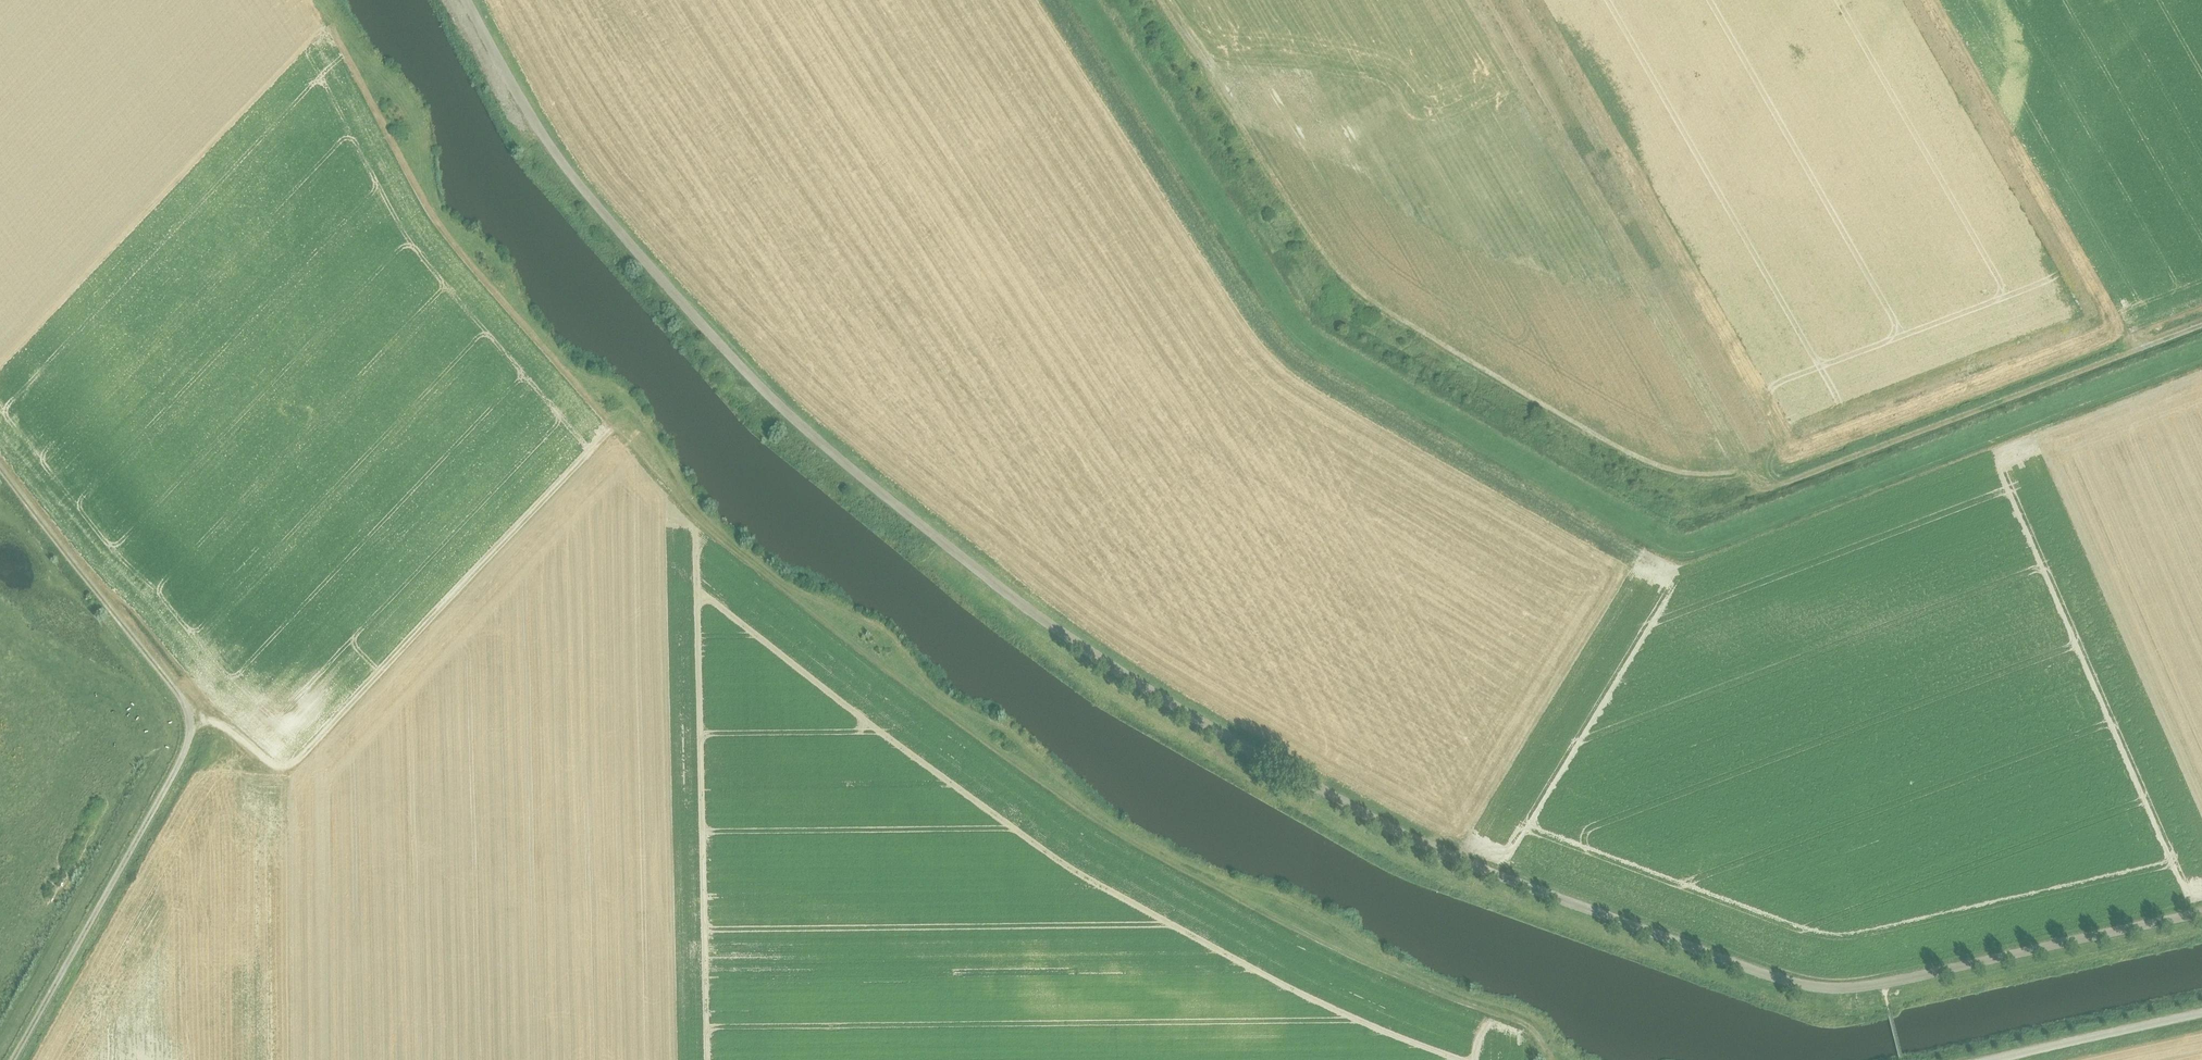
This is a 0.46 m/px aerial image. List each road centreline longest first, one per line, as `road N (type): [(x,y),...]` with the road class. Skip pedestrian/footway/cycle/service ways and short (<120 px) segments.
road 1 (track): [(1882,983),(1829,989),(1775,977),(1430,848),(1142,687),(1048,622),(841,460),(742,370),(558,159),(465,0)]
road 2 (track): [(14,1059),(182,759),(193,726),(182,701),(0,471)]
road 3 (track): [(193,726),(221,725),(272,763),(294,763),(611,431)]
road 4 (track): [(1789,481),(2201,325)]
road 5 (track): [(2201,912),(1882,983)]
road 6 (unclassified): [(1990,1059),(2201,1013)]

